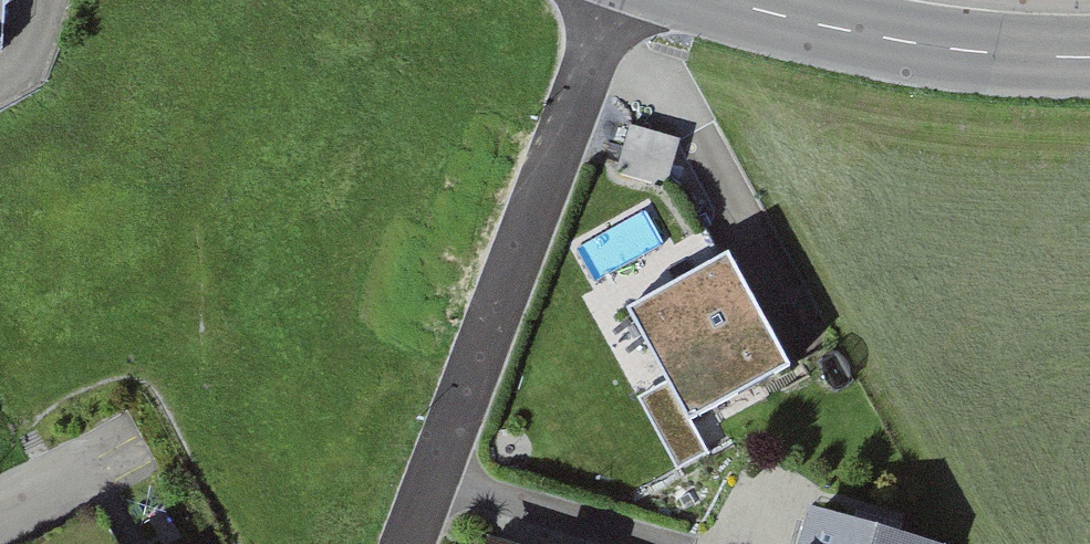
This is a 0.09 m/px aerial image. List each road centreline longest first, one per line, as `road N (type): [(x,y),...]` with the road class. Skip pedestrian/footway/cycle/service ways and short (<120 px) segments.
road 1 (residential): [(408,543),(614,0)]
road 2 (tertiary): [(1089,56),(905,44),(734,0)]
road 3 (residential): [(0,503),(115,449)]

